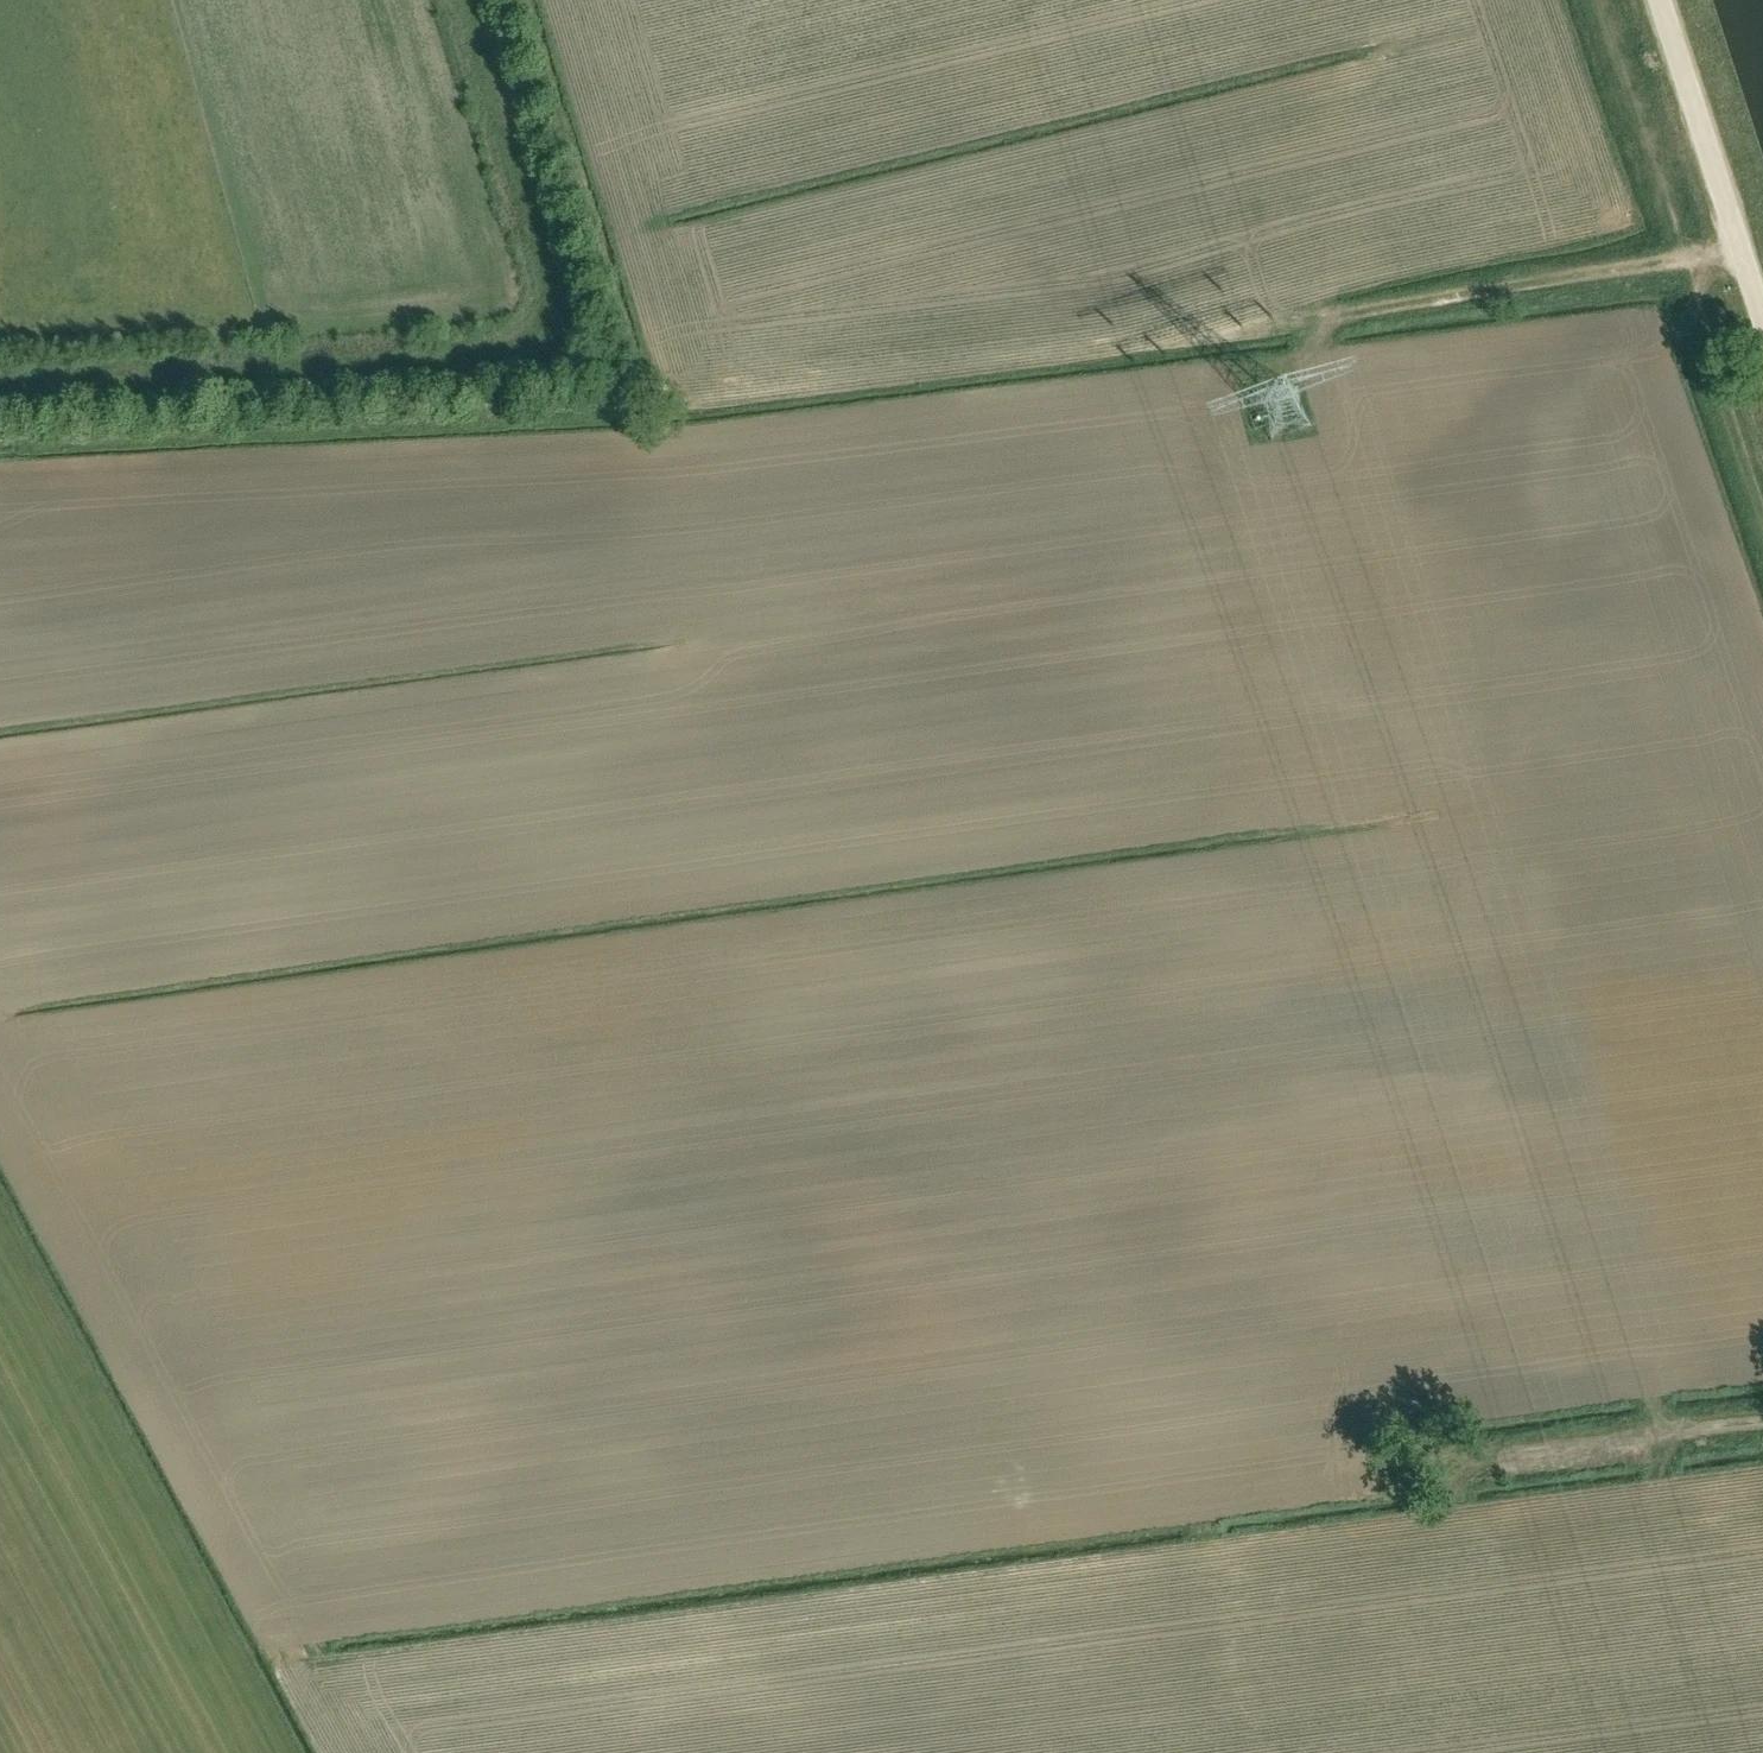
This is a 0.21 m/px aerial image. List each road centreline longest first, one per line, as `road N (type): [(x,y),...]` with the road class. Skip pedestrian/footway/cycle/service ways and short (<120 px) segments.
road 1 (track): [(1378,1472),(1762,1422)]
road 2 (unclassified): [(1762,312),(1663,0)]

